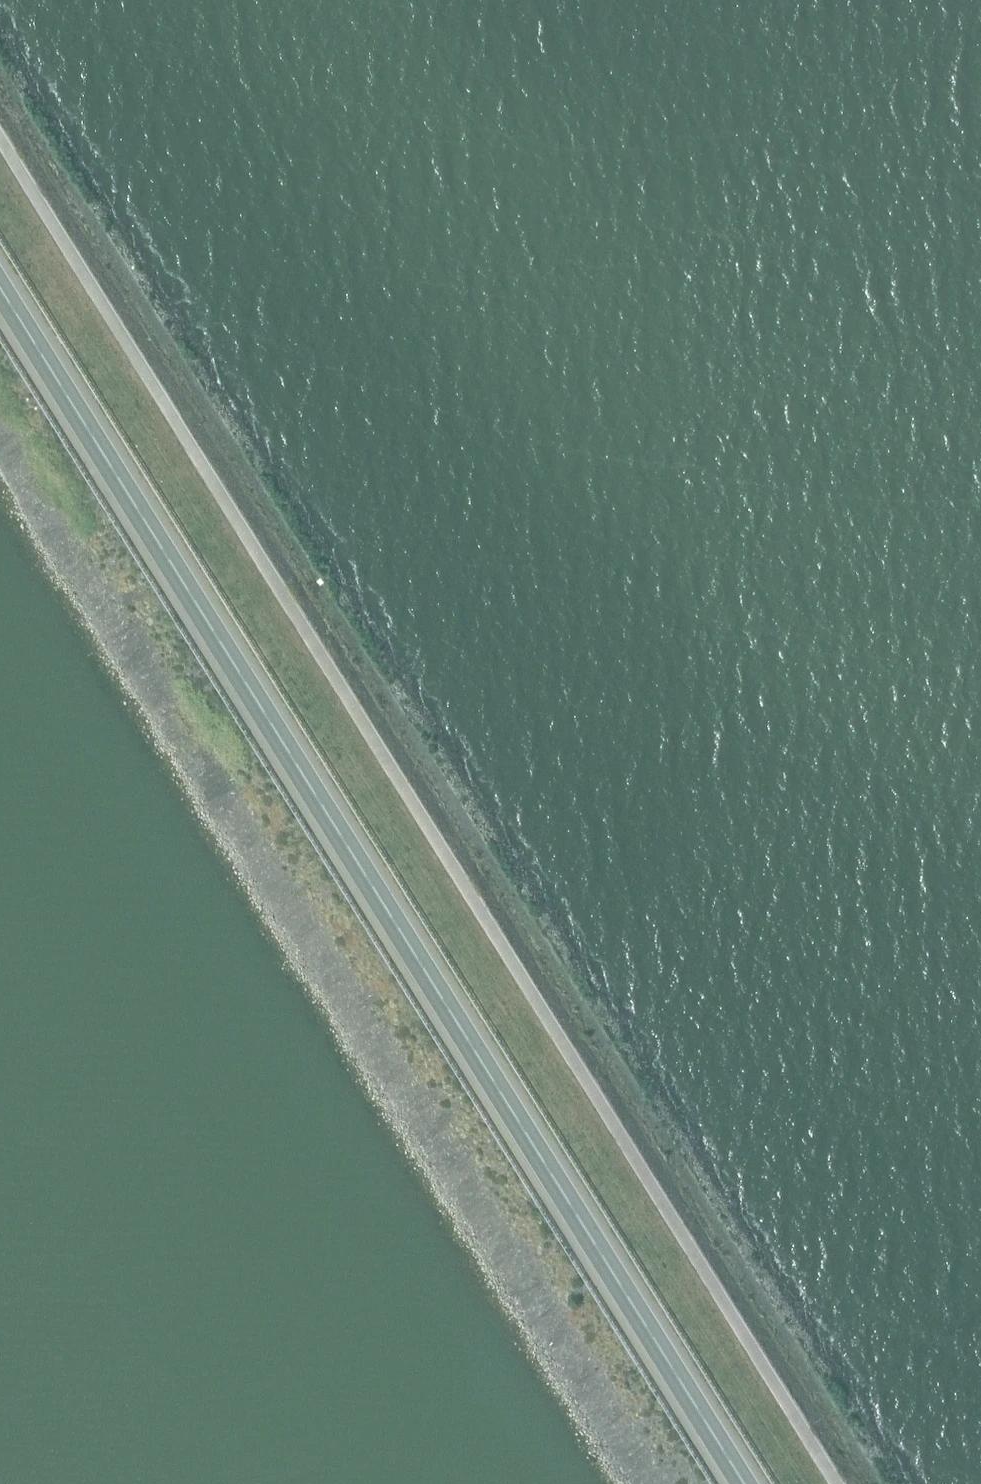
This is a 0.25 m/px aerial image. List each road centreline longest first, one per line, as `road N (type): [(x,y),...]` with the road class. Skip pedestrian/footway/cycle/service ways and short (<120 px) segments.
road 1 (trunk): [(744,1483),(0,289)]

